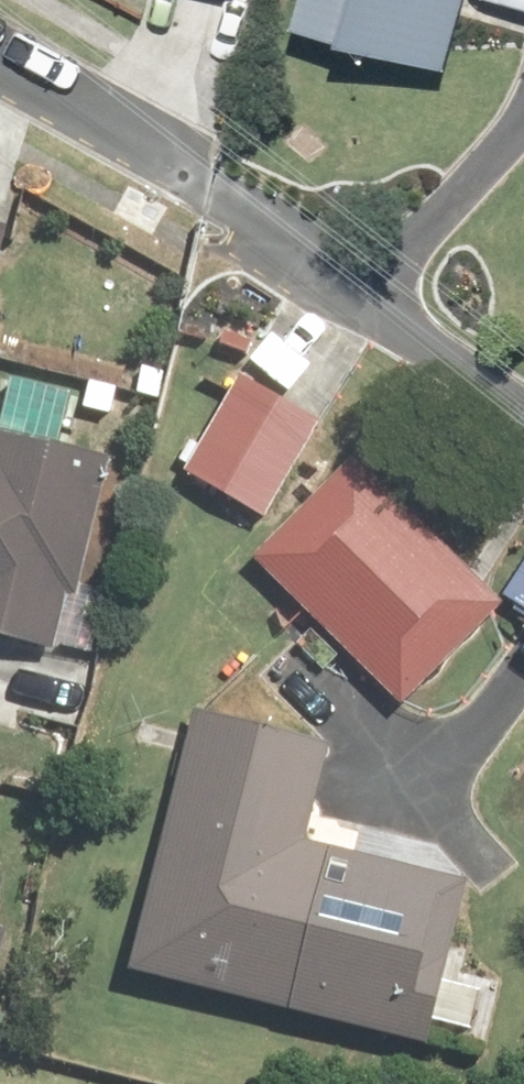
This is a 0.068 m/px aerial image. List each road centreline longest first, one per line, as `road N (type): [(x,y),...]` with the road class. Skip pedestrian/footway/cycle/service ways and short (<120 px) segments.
road 1 (residential): [(0,57),(204,168)]

